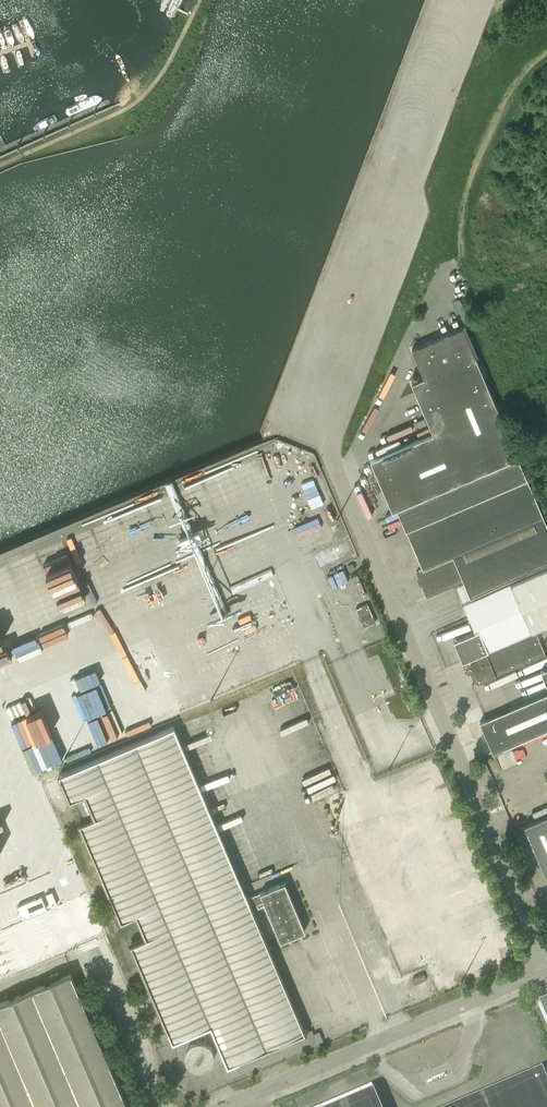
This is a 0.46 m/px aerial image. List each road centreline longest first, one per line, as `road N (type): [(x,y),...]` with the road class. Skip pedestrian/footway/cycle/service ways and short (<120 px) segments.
road 1 (unclassified): [(546,967),(327,449),(422,216),(405,158),(464,0)]
road 2 (unclassified): [(225,1106),(546,969)]
road 3 (track): [(546,54),(509,91),(477,160),(456,264)]
road 4 (unclassified): [(160,1106),(90,940)]

